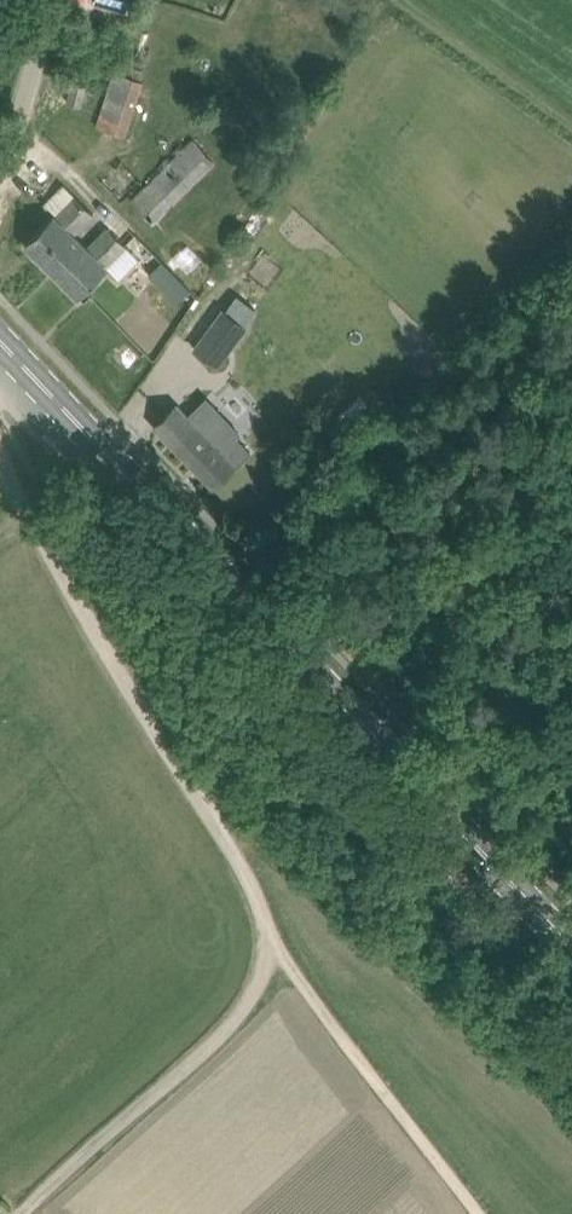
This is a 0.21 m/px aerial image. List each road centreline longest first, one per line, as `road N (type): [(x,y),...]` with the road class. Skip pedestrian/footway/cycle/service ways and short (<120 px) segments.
road 1 (track): [(20,1213),(240,1009),(272,956),(270,925),(36,535),(0,407)]
road 2 (primary): [(571,946),(0,341)]
road 3 (unclassified): [(0,156),(51,0)]

